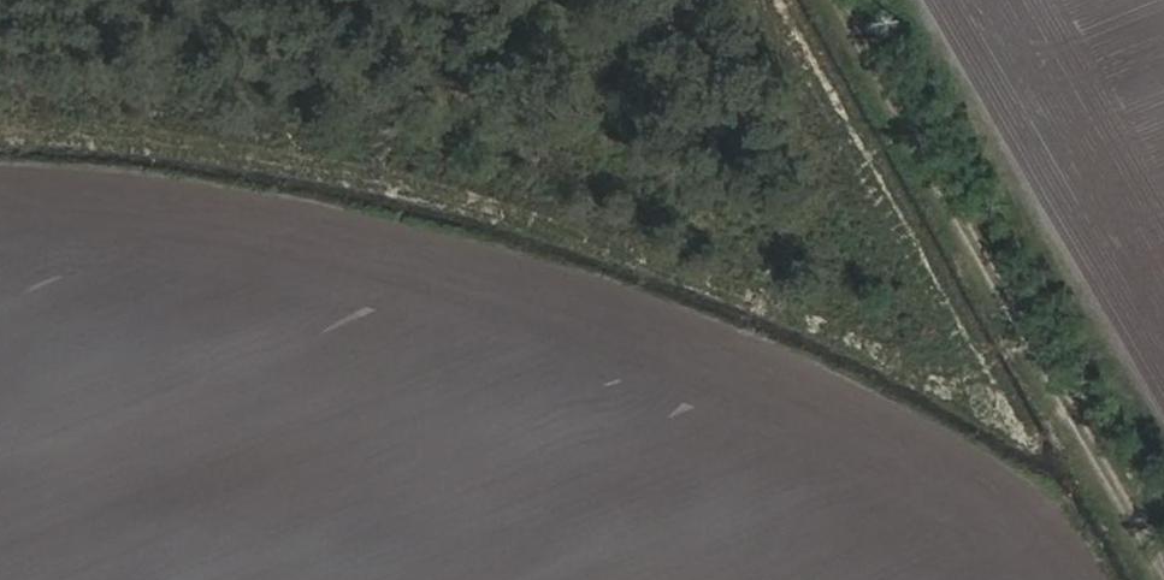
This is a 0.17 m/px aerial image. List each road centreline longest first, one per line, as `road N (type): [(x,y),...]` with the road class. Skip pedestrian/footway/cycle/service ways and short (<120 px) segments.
road 1 (track): [(834,0),(1163,579)]

